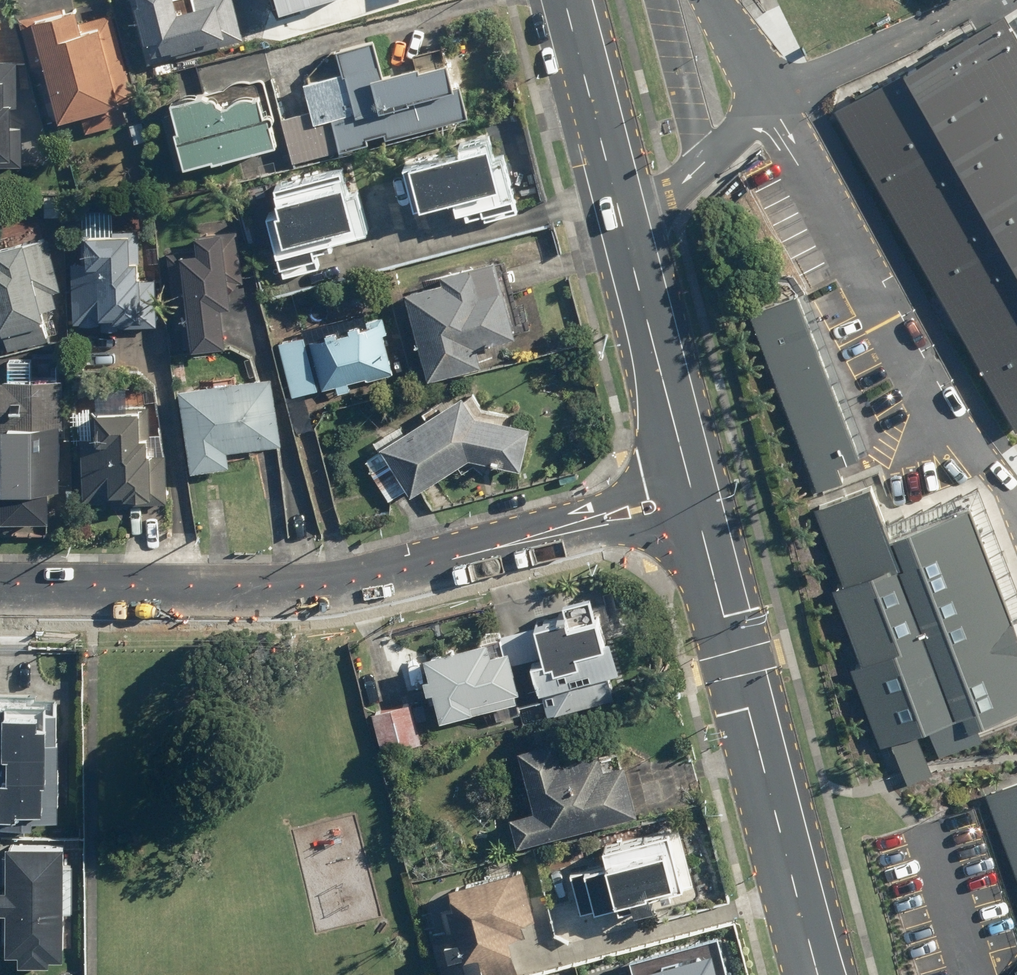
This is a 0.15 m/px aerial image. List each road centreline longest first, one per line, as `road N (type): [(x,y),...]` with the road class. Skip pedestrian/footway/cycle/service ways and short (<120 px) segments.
road 1 (residential): [(0,590),(314,591),(596,519)]
road 2 (secondary): [(566,0),(696,483)]
road 3 (secondary): [(704,514),(823,974)]

